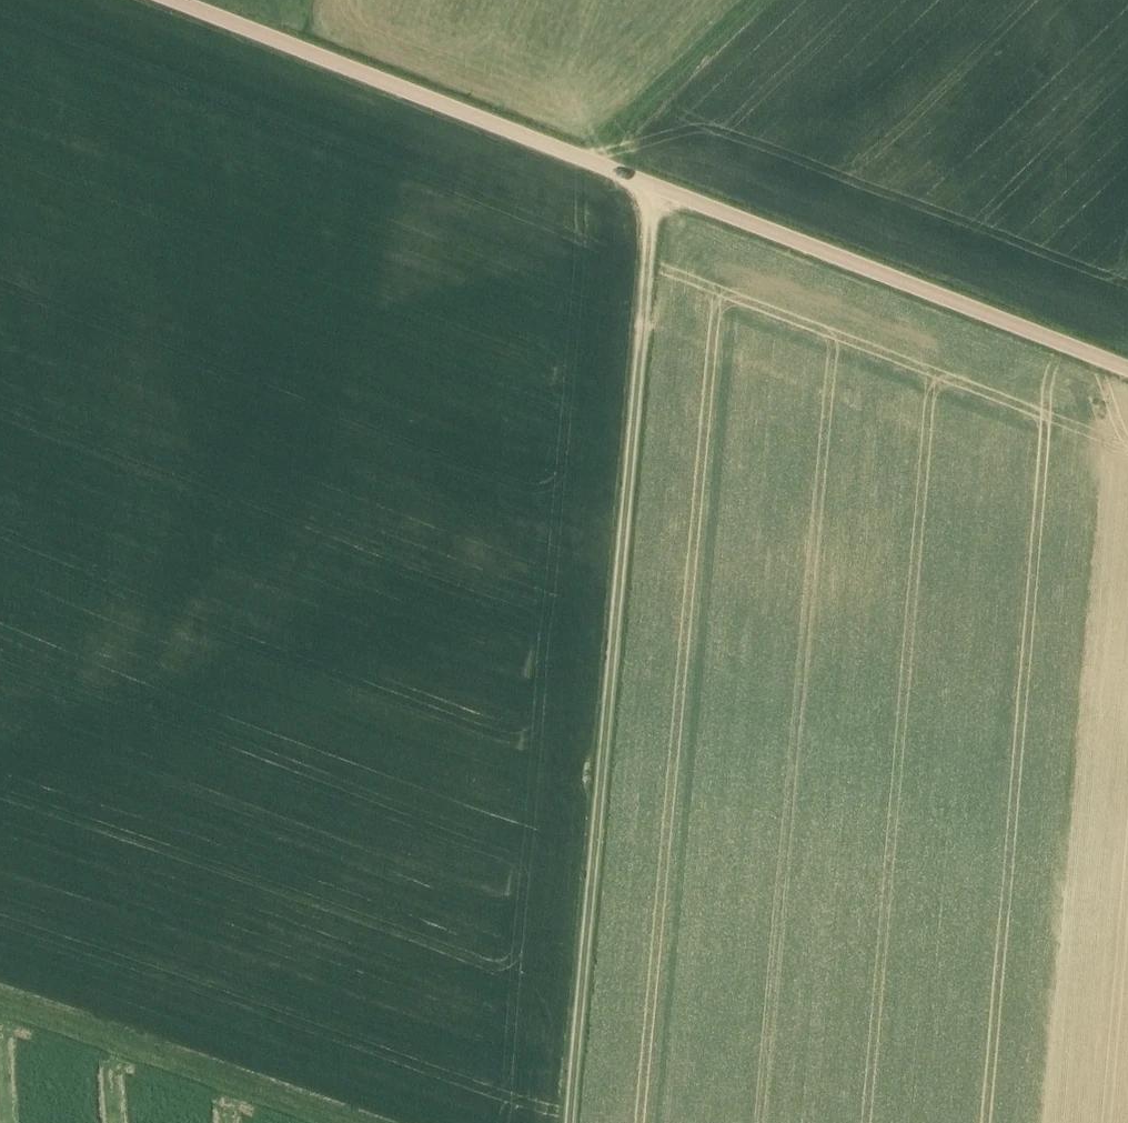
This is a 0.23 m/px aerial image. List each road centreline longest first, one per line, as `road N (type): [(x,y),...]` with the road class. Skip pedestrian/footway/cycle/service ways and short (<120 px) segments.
road 1 (unclassified): [(1127,373),(180,0)]
road 2 (track): [(575,1122),(658,190)]
road 3 (track): [(768,0),(598,166)]

